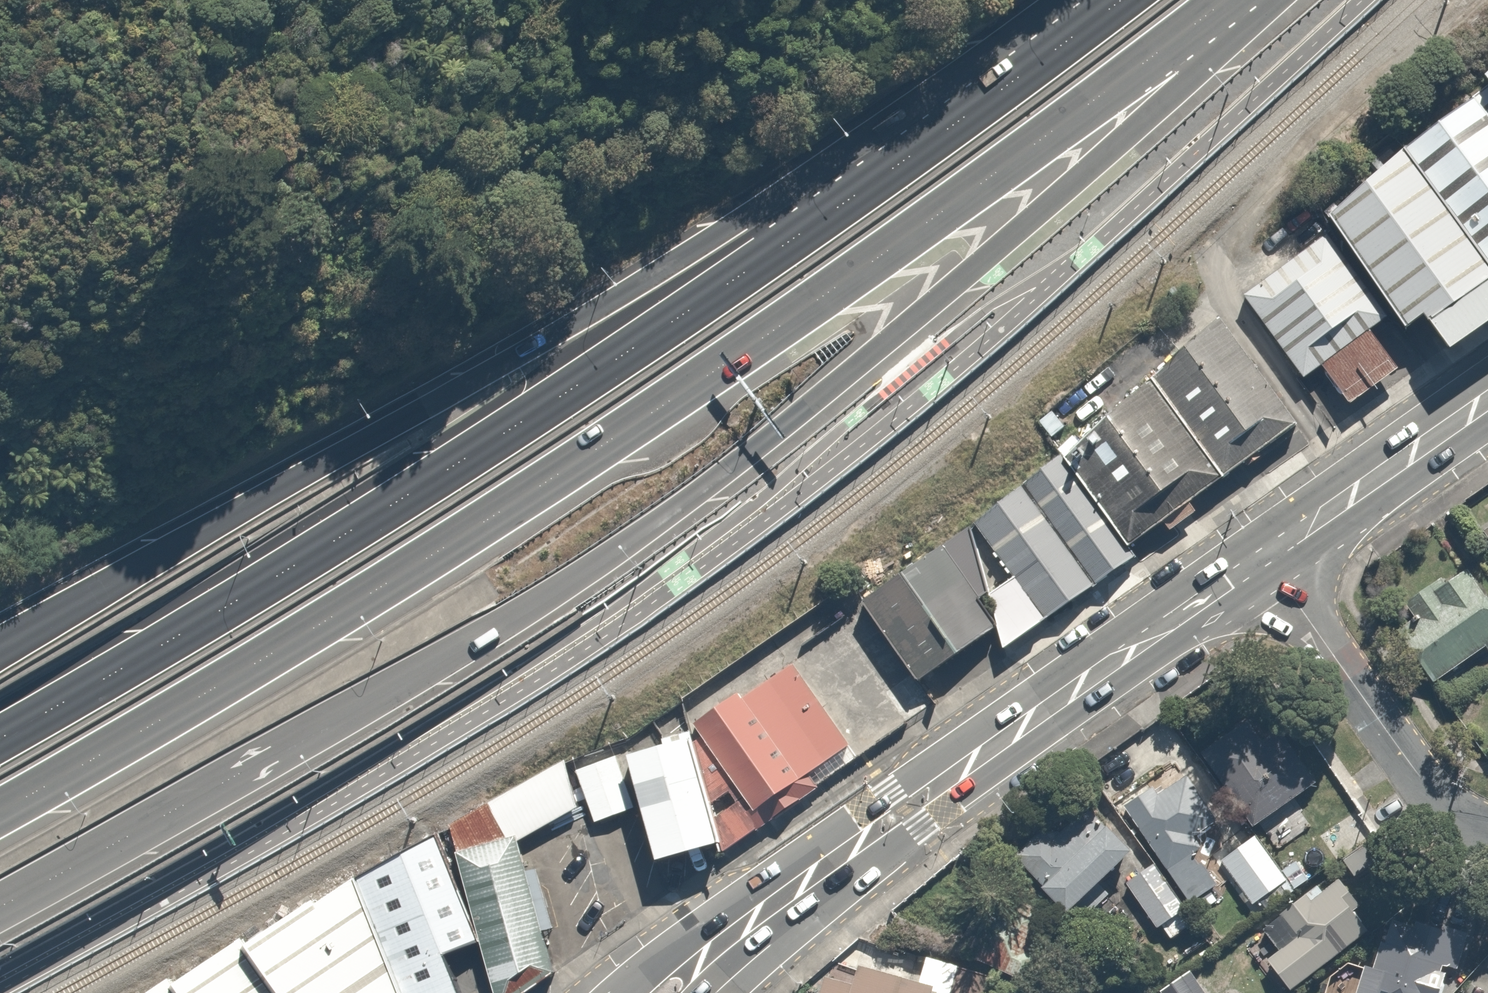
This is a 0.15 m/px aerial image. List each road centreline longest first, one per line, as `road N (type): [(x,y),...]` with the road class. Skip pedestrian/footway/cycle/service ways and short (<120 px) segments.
road 1 (trunk): [(1260,0),(1189,81),(1072,186),(642,533),(469,649),(0,911)]
road 2 (trunk): [(1229,0),(618,440),(0,812)]
road 3 (trunk): [(0,730),(571,389),(878,177),(1114,0)]
road 4 (trunk): [(0,643),(672,267),(1070,0)]
road 5 (secondary): [(1265,555),(717,947)]
road 6 (residential): [(1265,555),(1410,764),(1449,806),(1487,824)]
road 7 (secondary): [(1487,399),(1265,555)]

